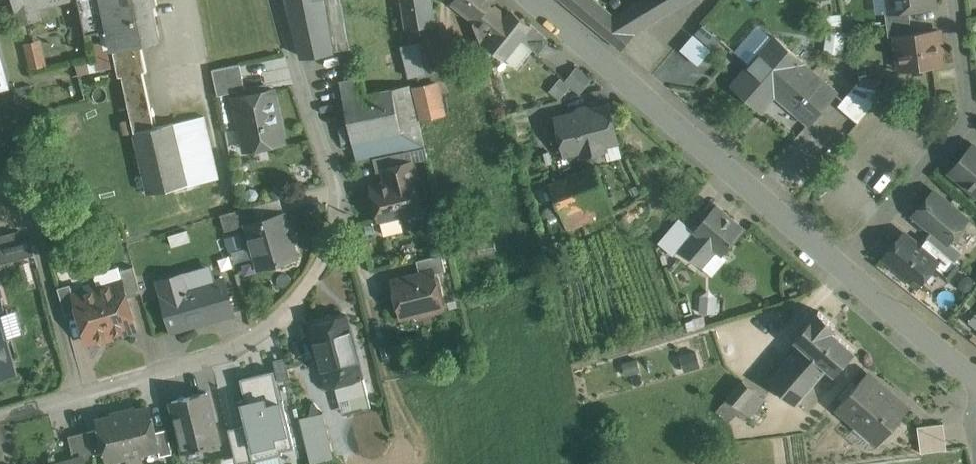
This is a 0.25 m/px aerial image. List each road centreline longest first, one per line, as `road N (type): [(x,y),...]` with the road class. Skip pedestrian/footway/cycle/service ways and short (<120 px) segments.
road 1 (residential): [(280,0),(337,185),(338,228),(319,271),(260,329),(212,354),(0,415)]
road 2 (residential): [(842,266),(537,0)]
road 3 (residential): [(957,0),(969,107),(842,266)]
road 4 (residential): [(975,381),(842,266)]
road 5 (track): [(214,106),(231,185),(215,229),(219,254)]

